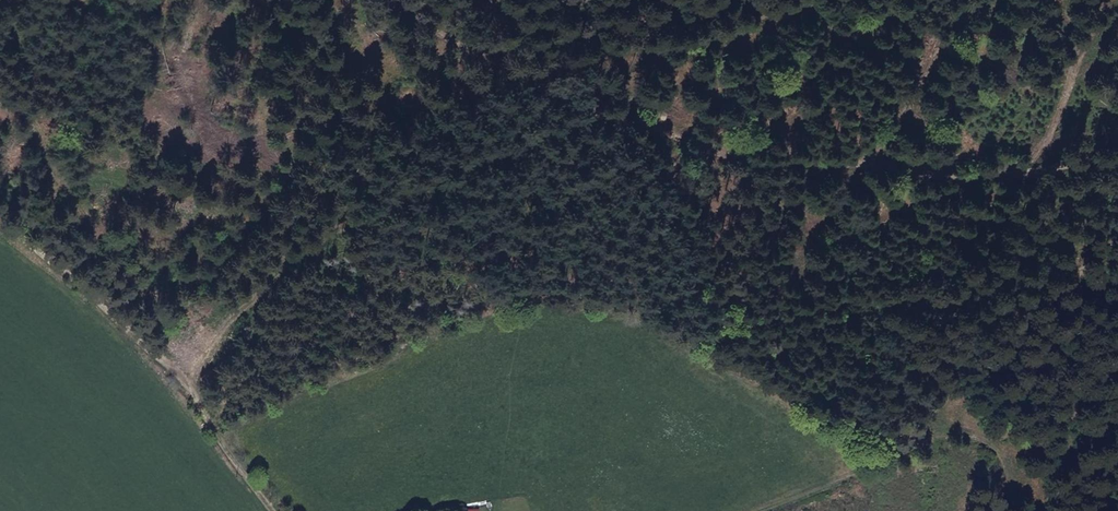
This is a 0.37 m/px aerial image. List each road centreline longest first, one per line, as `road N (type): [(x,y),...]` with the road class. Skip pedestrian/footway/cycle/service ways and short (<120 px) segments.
road 1 (track): [(376,0),(516,80),(697,157),(1056,168),(1117,152)]
road 2 (track): [(279,510),(162,351),(0,211)]
road 3 (track): [(1011,510),(1013,475),(988,439),(945,426),(1079,295),(1117,245)]
road 4 (track): [(1117,399),(945,426),(768,510)]

